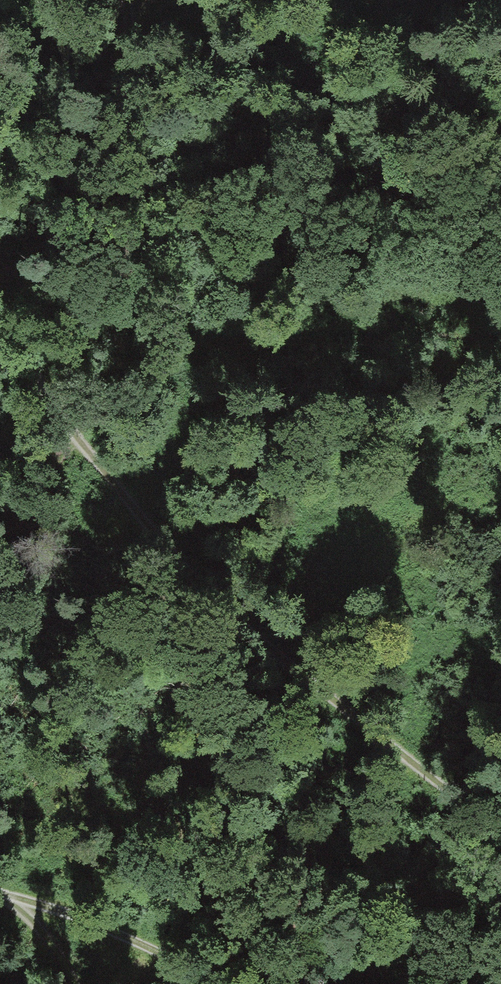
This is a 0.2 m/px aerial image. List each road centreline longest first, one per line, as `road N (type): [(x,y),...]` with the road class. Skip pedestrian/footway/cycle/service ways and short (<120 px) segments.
road 1 (track): [(0,325),(29,377),(115,487),(247,634),(500,819)]
road 2 (track): [(139,0),(131,69),(106,151),(0,306)]
road 3 (track): [(0,895),(138,943),(224,983)]

